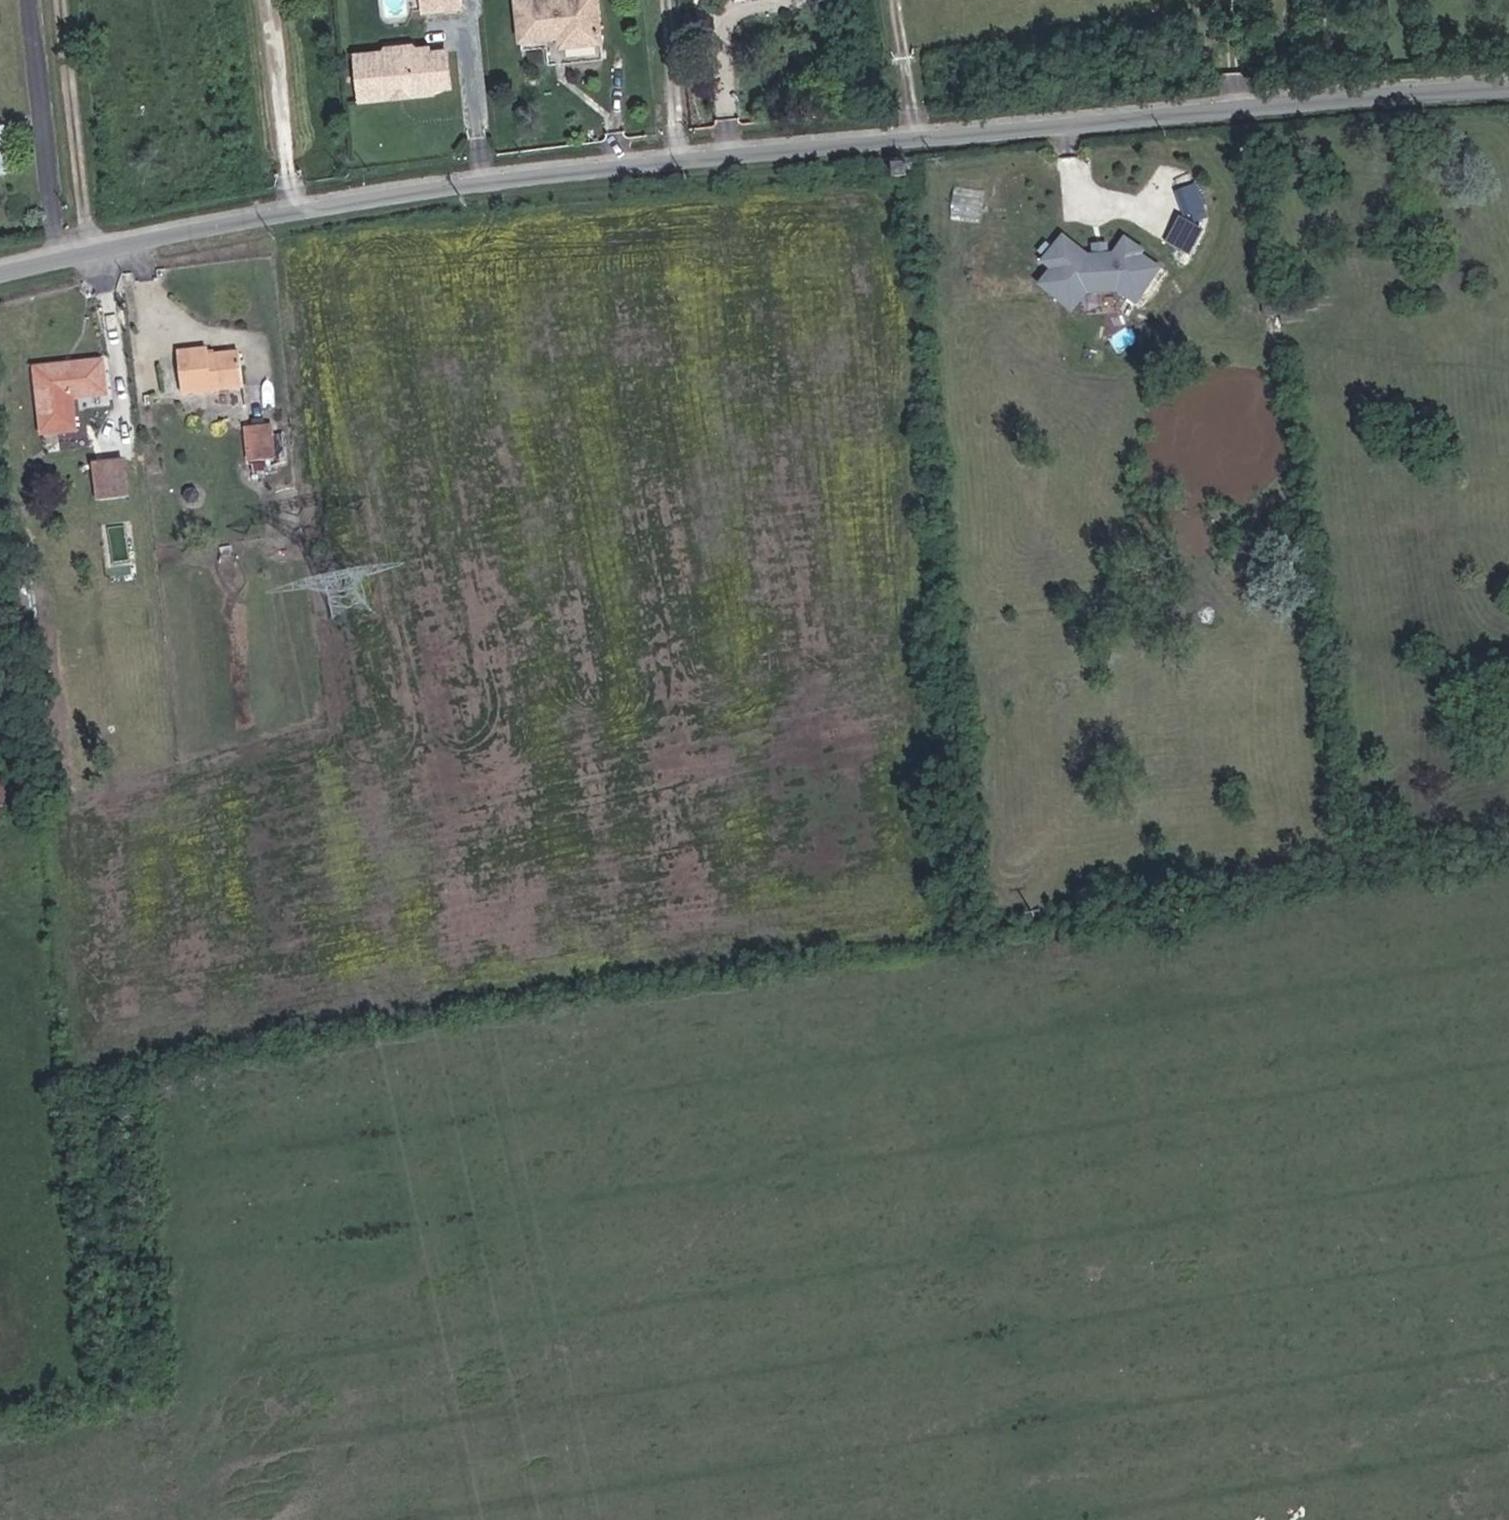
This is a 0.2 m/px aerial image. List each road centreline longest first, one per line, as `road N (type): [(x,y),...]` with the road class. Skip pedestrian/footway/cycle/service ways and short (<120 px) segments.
road 1 (residential): [(1508,87),(651,153),(343,190),(0,269)]

